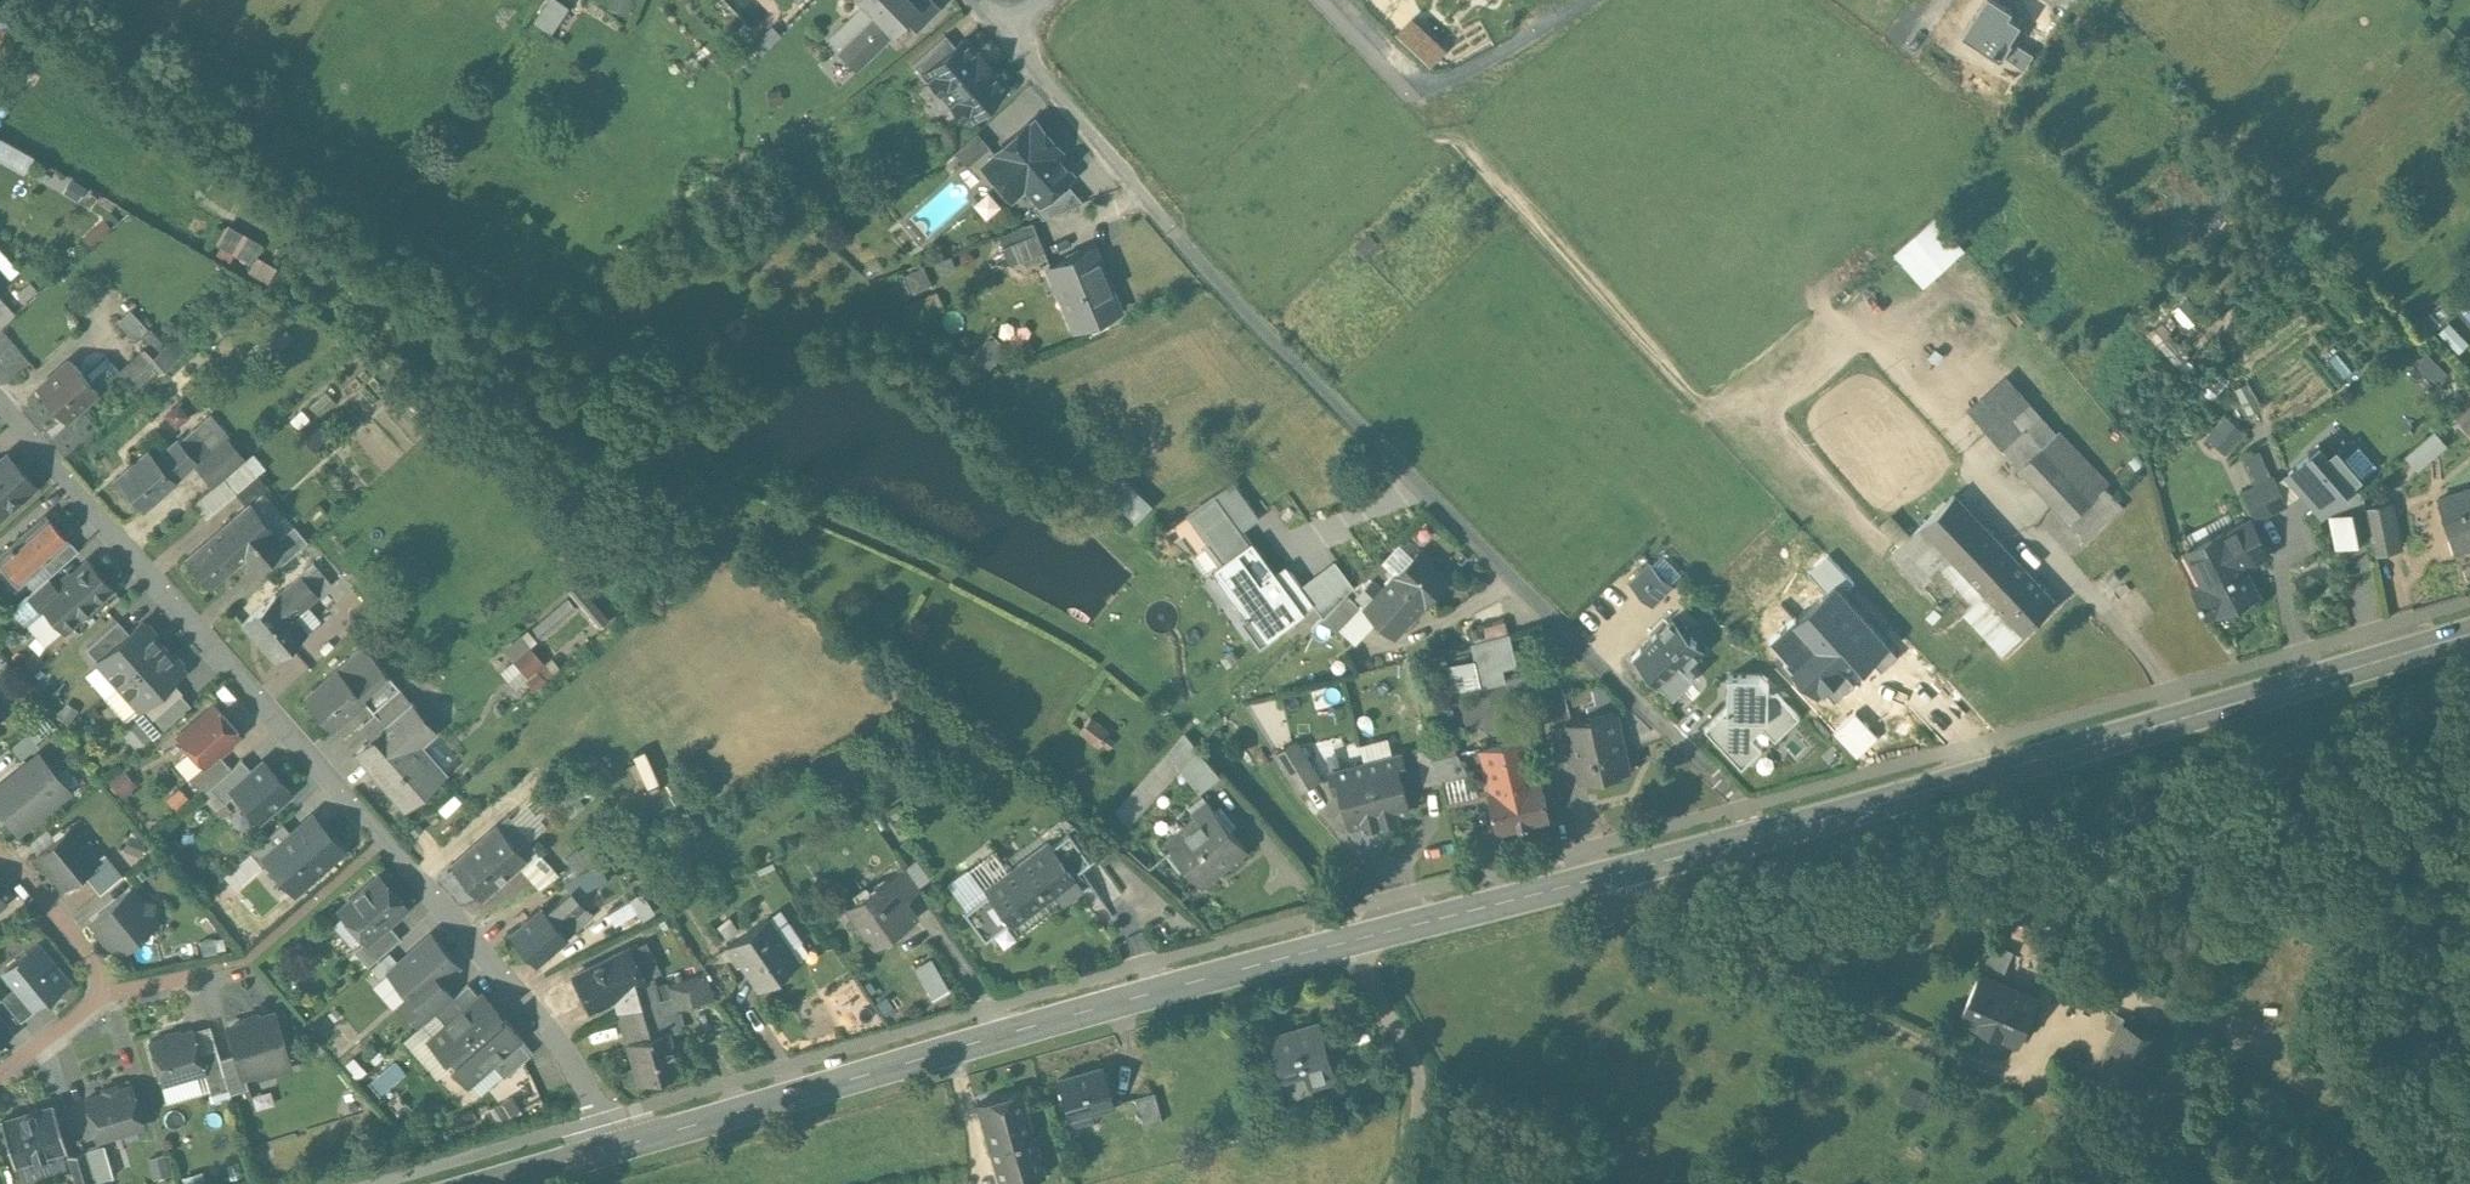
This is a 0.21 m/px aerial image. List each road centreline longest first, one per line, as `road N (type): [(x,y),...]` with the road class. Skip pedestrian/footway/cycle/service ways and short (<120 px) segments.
road 1 (residential): [(619,1145),(564,1046),(0,412)]
road 2 (unclassified): [(1130,181),(1693,738),(1735,789),(1756,835)]
road 3 (secondary): [(619,1145),(1359,940)]
road 4 (secondary): [(1756,835),(2469,635)]
road 5 (secondary): [(1359,940),(1756,835)]
road 6 (residential): [(1322,0),(1414,100),(1574,9)]
road 7 (residential): [(1359,940),(1420,1069),(1422,1128),(1395,1183)]
road 8 (residential): [(999,27),(1130,181)]
road 9 (residential): [(100,995),(97,973),(0,851)]
road 10 (residential): [(100,995),(243,966)]
road 11 (secondary): [(485,1183),(619,1145)]
road 12 (residential): [(0,1085),(100,995)]

